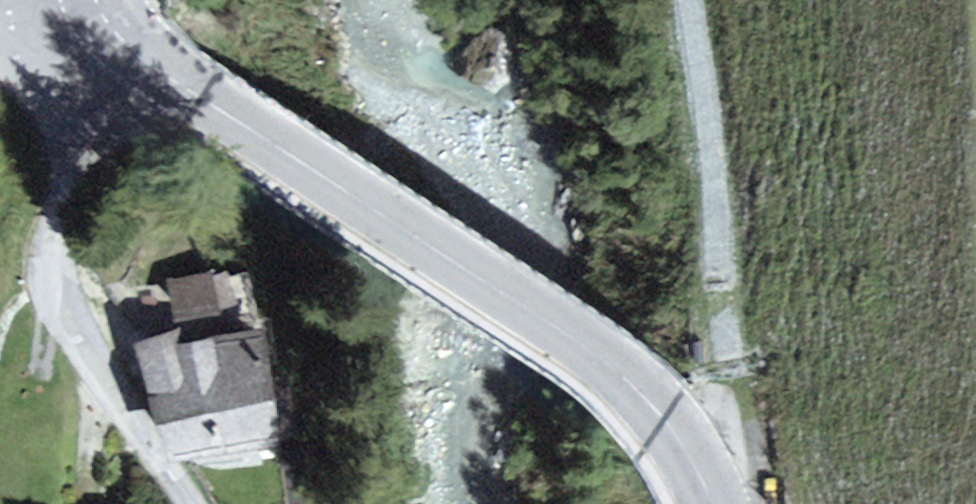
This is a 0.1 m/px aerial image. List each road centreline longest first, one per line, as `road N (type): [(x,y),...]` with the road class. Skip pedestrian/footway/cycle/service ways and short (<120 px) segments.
road 1 (secondary): [(101,13),(159,68),(611,370),(664,418),(713,503)]
road 2 (track): [(691,0),(694,60),(736,271),(728,503)]

